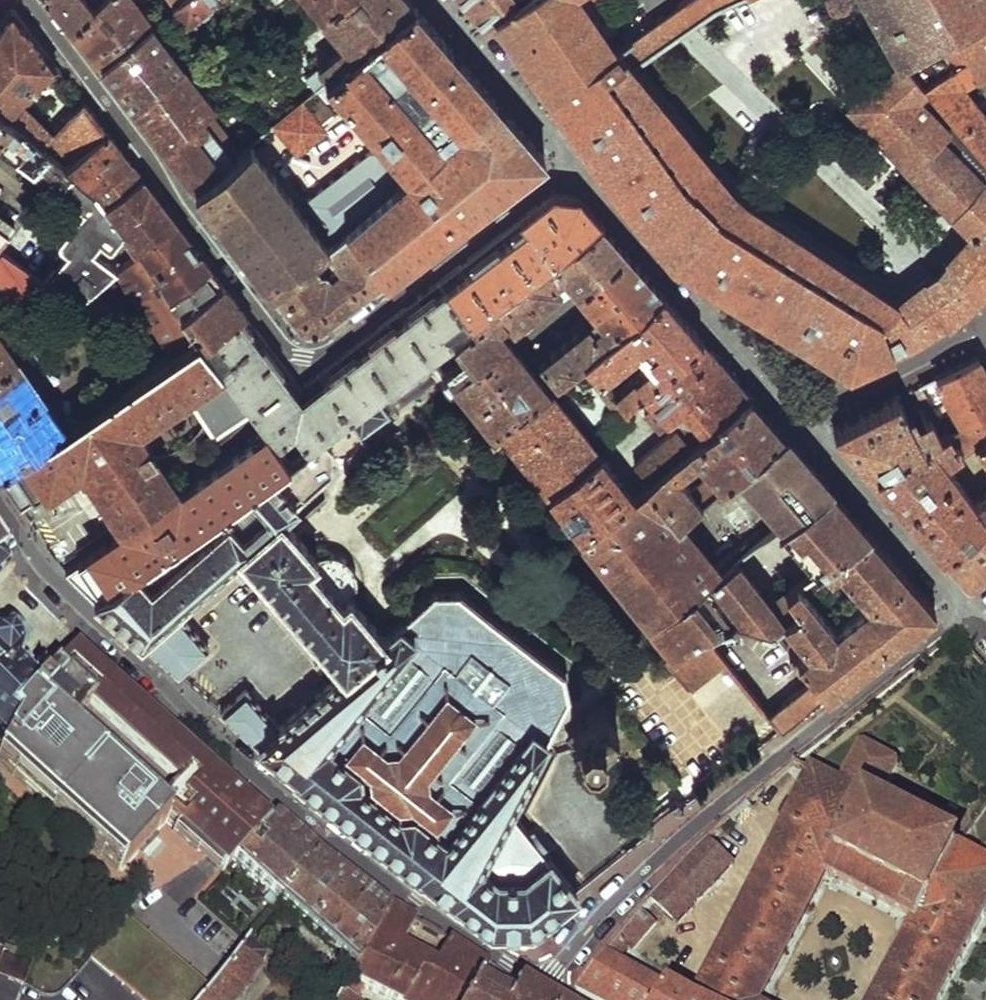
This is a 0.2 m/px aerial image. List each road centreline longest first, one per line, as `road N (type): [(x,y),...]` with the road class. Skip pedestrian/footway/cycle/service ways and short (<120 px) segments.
road 1 (residential): [(31,0),(271,332),(302,356),(331,349),(569,160)]
road 2 (residential): [(0,510),(46,572),(237,762),(416,907),(543,986)]
road 3 (residential): [(543,986),(605,910),(965,606)]
road 4 (residential): [(799,424),(569,160)]
road 5 (residential): [(965,606),(799,424)]
road 6 (residential): [(569,160),(441,0)]
road 7 (residential): [(799,424),(974,332)]

